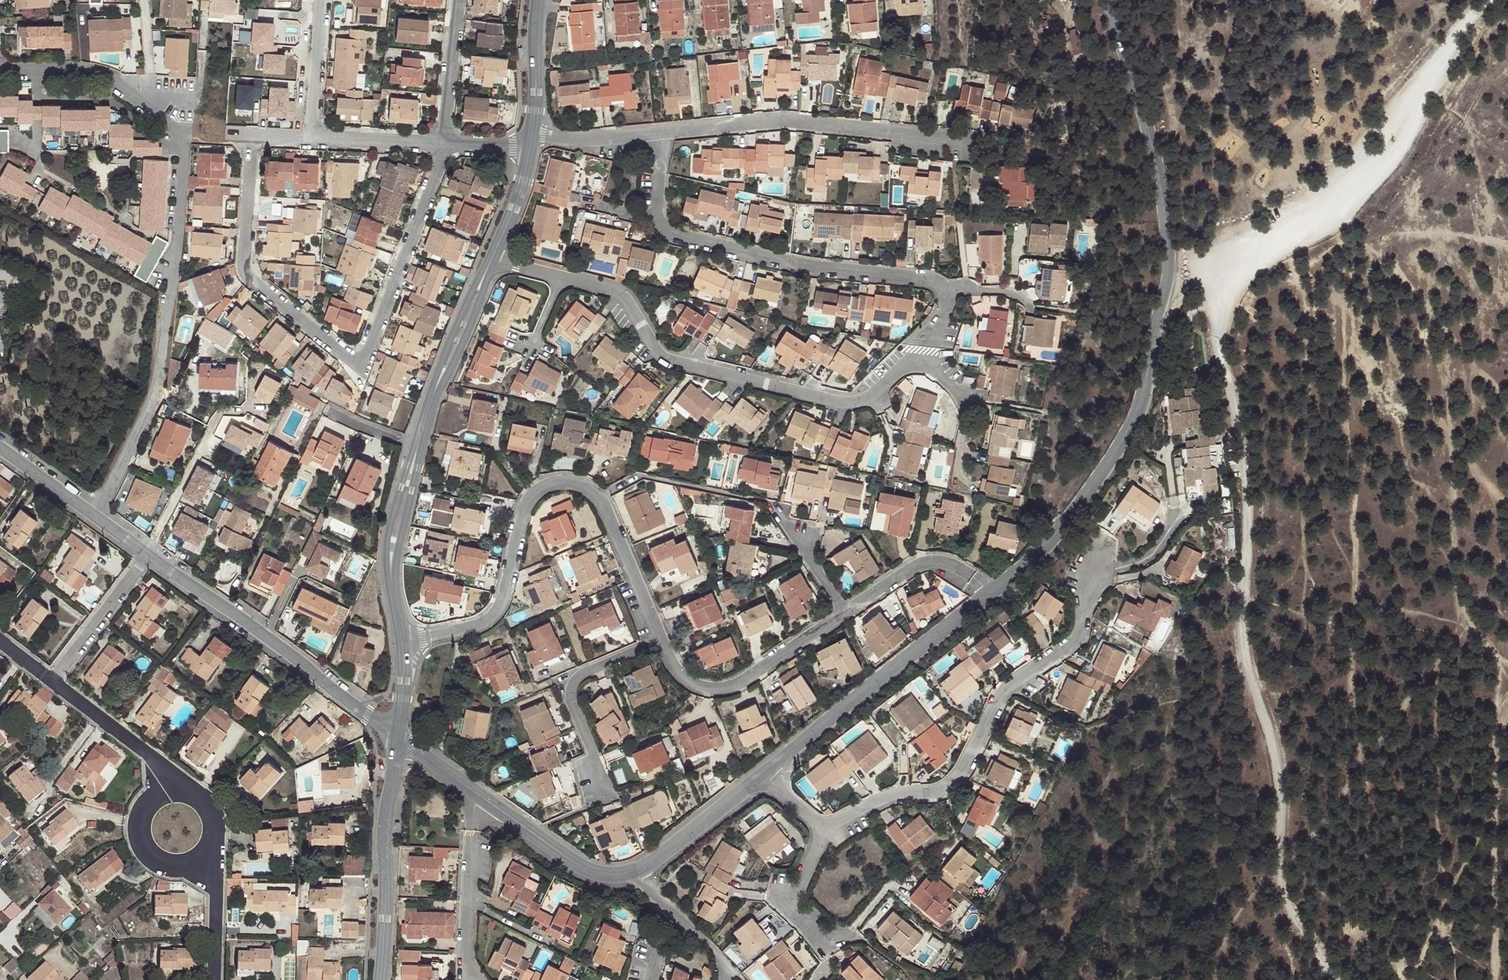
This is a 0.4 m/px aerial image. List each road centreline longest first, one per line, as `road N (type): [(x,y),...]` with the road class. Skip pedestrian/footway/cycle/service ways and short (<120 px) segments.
road 1 (unclassified): [(1489,0),(1442,59),(1392,157),(1359,191),(1231,270),(1217,316),(1248,504),(1245,651),(1280,777),(1284,889),(1333,979)]
road 2 (unclassified): [(1109,0),(1168,200),(1173,275),(1144,399),(1125,437),(1022,570),(990,597)]
road 3 (residential): [(840,843),(896,813),(955,805),(1011,708),(1092,650),(1108,594),(1159,563),(1191,524)]
road 4 (residential): [(252,163),(247,274),(361,370),(445,145)]
road 5 (residential): [(560,275),(617,292),(663,356),(859,405),(908,363),(930,365),(967,402)]
road 6 (residential): [(149,106),(176,131),(183,159),(153,405),(92,515)]
road 7 (residential): [(1030,313),(1020,296),(793,262),(667,232),(658,217)]
road 8 (unclassified): [(398,736),(148,557)]
road 9 (residential): [(967,139),(780,121),(667,131)]
road 10 (unclassified): [(990,597),(764,770)]
road 11 (track): [(1507,697),(1494,740),(1494,979)]
road 12 (unclassified): [(380,979),(383,844),(398,736)]
road 13 (residential): [(417,445),(496,256)]
road 14 (residential): [(200,797),(173,790),(150,802),(139,826),(144,848),(165,865),(191,865),(209,851),(216,826)]
road 15 (residential): [(405,642),(394,537),(417,445)]
road 16 (unclassified): [(639,868),(600,873),(471,789)]
road 17 (residential): [(51,679),(200,797)]
road 18 (unclassified): [(764,770),(639,868)]
road 19 (residential): [(148,557),(51,679)]
road 20 (residential): [(216,826),(214,979)]
road 21 (residential): [(457,0),(445,145)]
road 22 (residential): [(639,868),(721,957),(726,979)]
road 23 (residential): [(314,139),(322,0)]
road 24 (residential): [(532,139),(539,0)]
road 25 (residential): [(667,131),(532,139)]
road 26 (residential): [(445,145),(314,139)]
road 27 (residential): [(843,953),(809,918),(840,843)]
road 28 (residential): [(496,256),(522,197),(532,139)]
road 29 (residential): [(37,70),(91,72),(149,106)]

